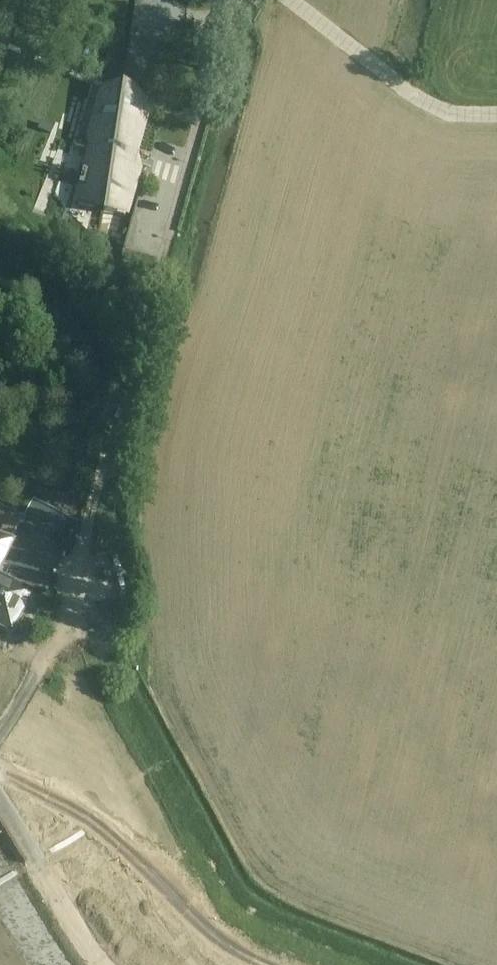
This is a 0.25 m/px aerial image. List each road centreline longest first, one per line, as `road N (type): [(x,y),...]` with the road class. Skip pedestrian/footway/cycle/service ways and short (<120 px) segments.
road 1 (track): [(288,0),(435,107),(496,115)]
road 2 (unclassified): [(116,964),(0,757)]

